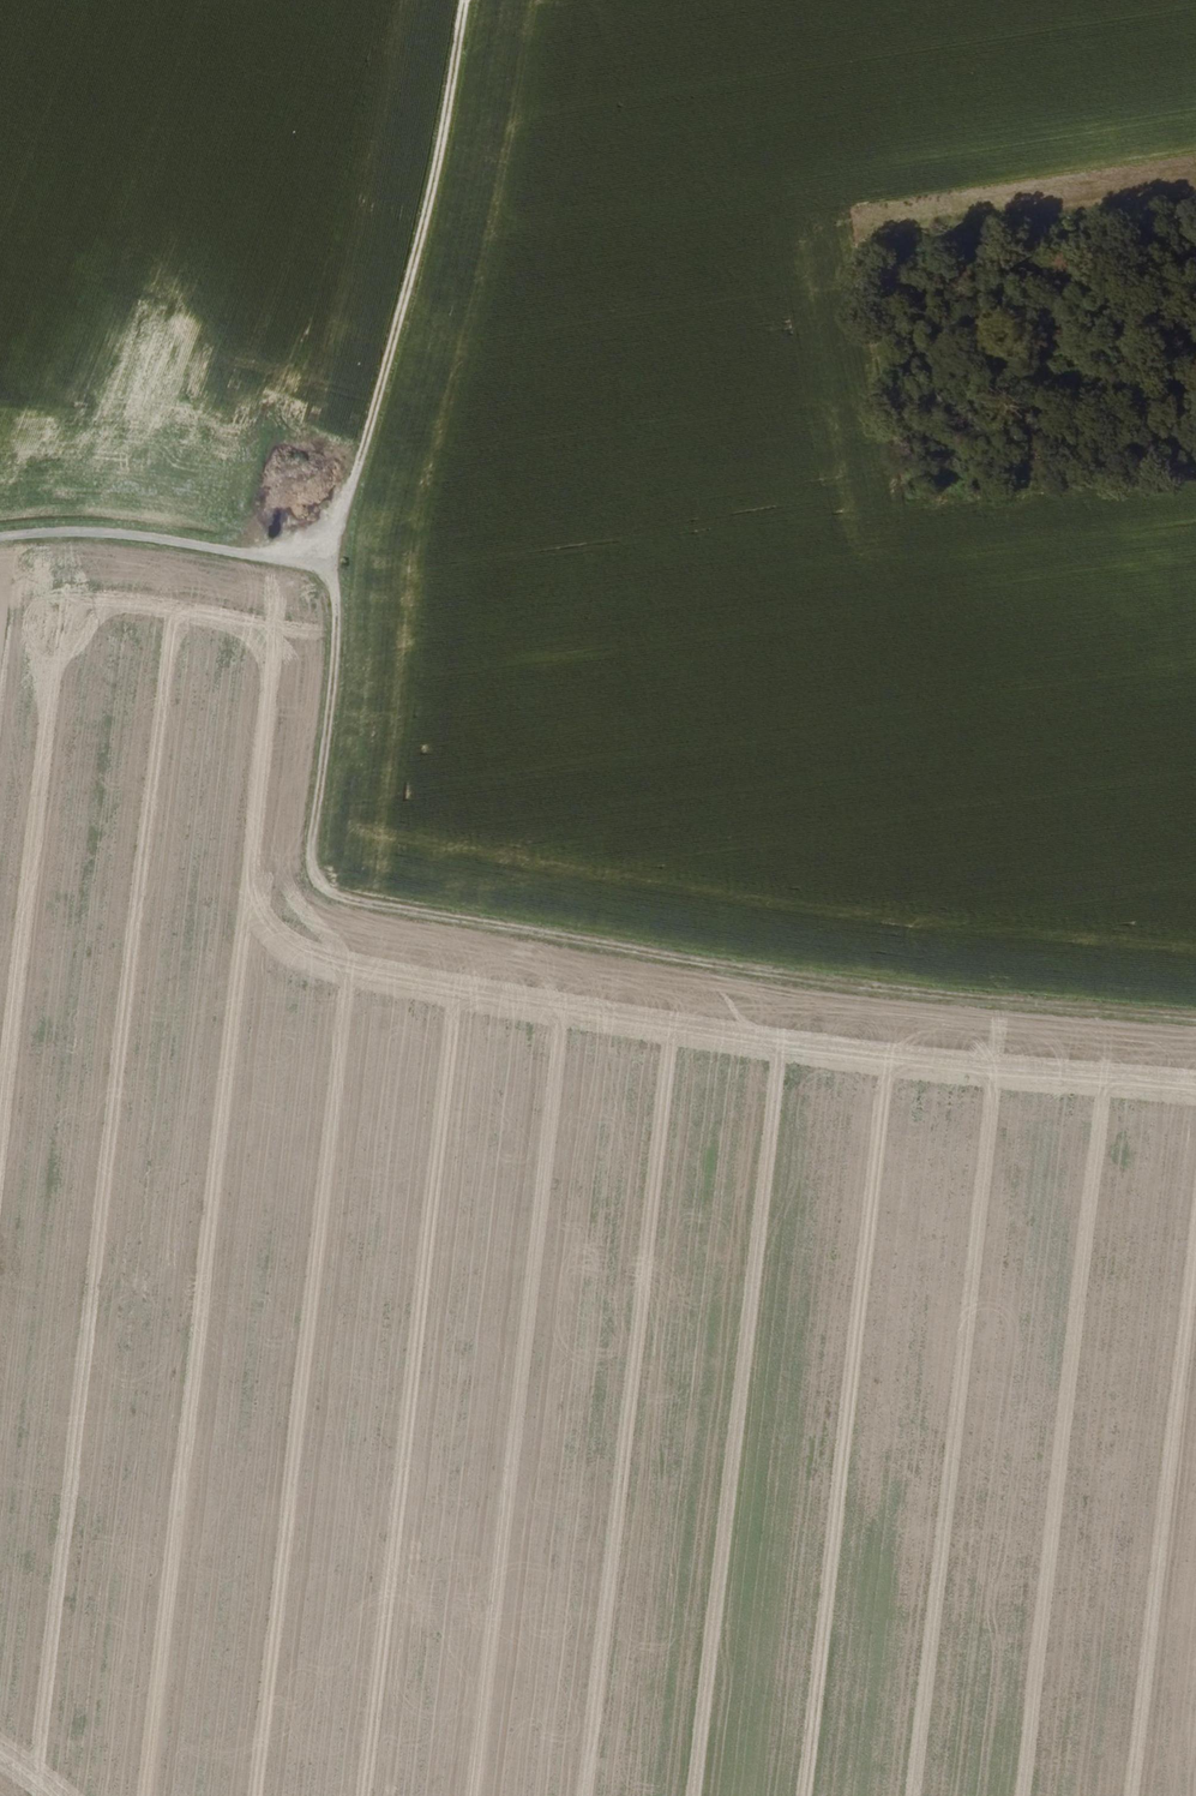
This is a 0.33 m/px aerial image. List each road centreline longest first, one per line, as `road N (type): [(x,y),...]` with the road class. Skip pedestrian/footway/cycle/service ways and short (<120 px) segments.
road 1 (track): [(1195,1016),(828,985),(337,902),(319,887),(311,864),(334,659),(331,566),(423,239),(465,0)]
road 2 (unclassified): [(0,537),(112,534),(331,566)]

